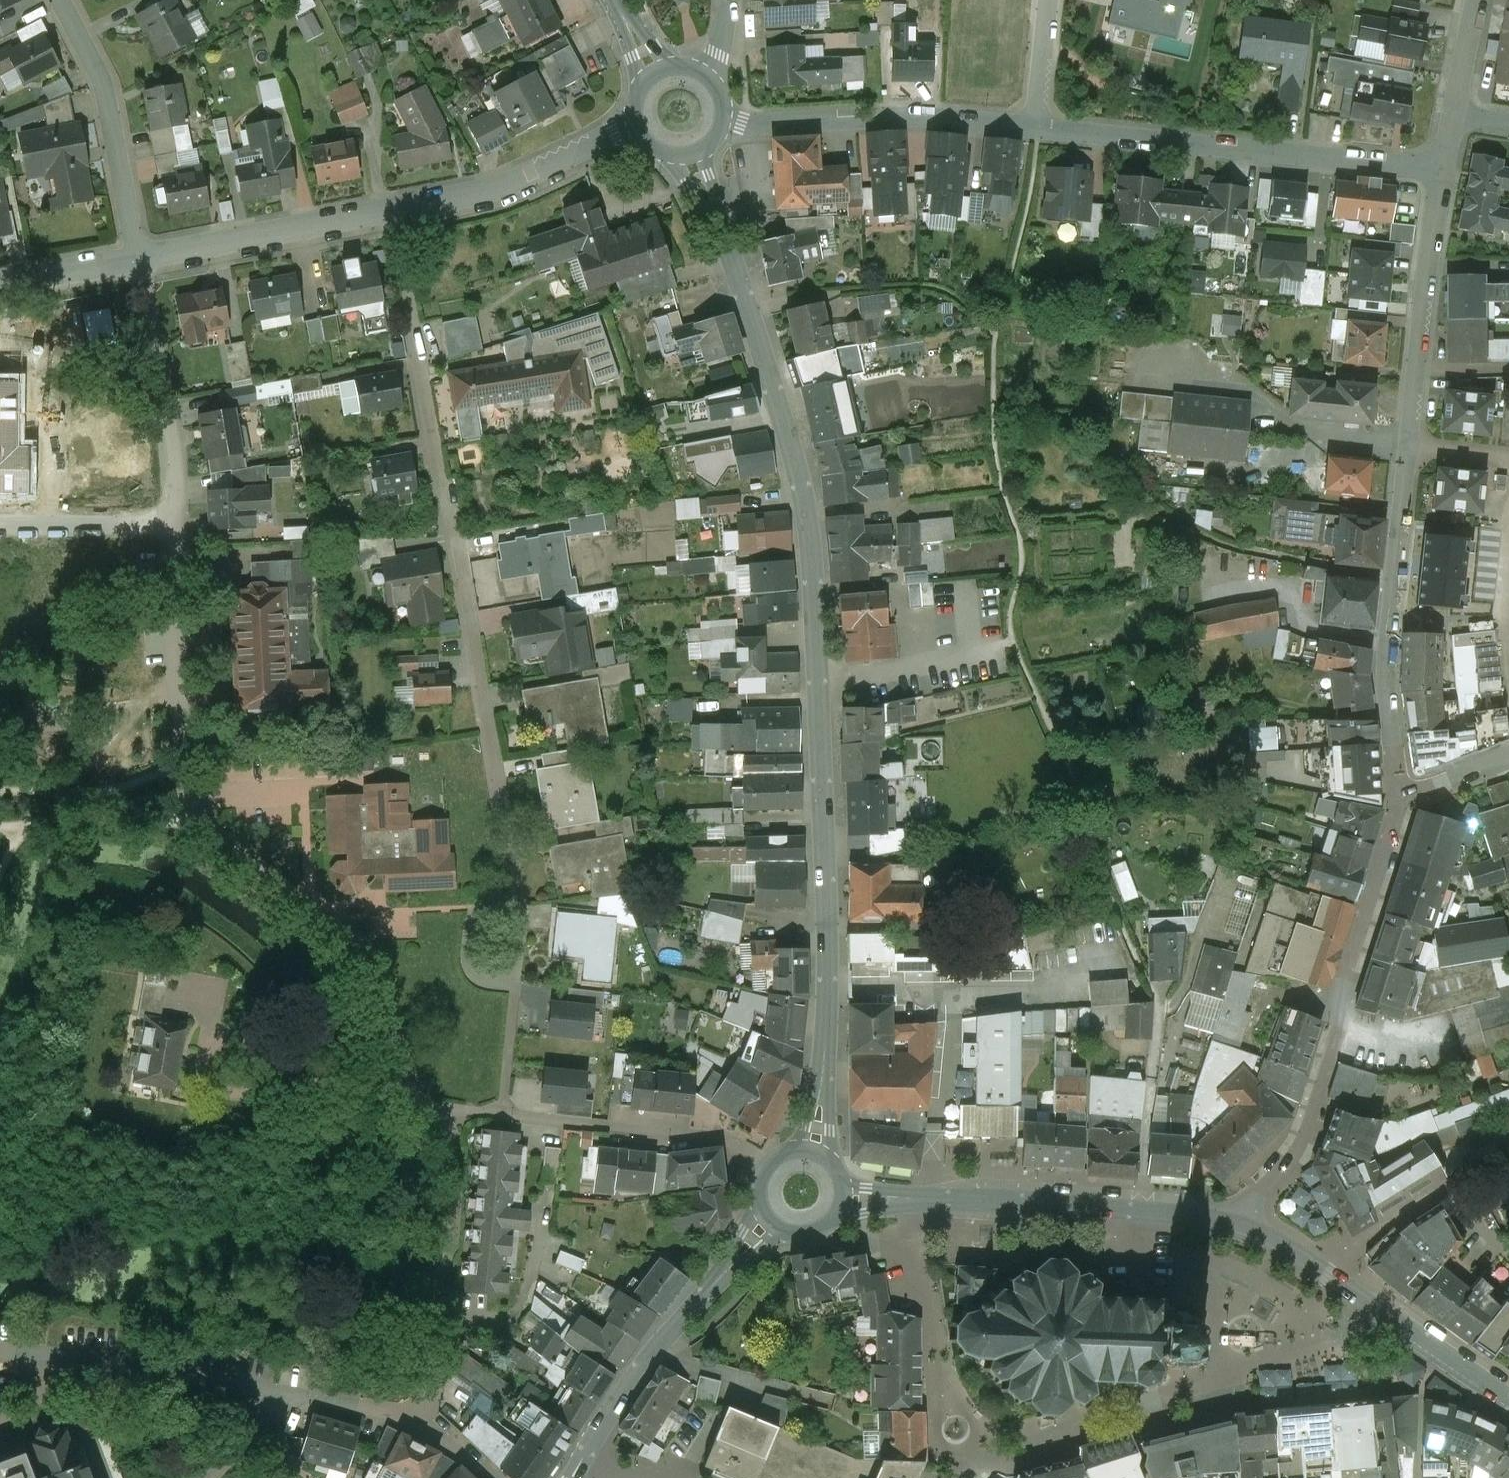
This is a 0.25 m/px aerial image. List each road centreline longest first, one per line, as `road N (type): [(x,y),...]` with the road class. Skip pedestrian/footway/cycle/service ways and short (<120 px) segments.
road 1 (tertiary): [(810,1154),(829,980),(802,487),(725,234),(688,152)]
road 2 (residential): [(516,897),(393,210)]
road 3 (residential): [(177,523),(190,785),(213,832),(357,954),(434,1118)]
road 4 (residential): [(1235,1224),(1295,1152),(1315,1100),(1337,995),(1401,792)]
road 5 (residential): [(0,1352),(112,1359),(419,1420)]
road 6 (residential): [(1034,124),(1440,170)]
road 7 (tertiary): [(1235,1224),(1138,1207),(840,1190)]
road 8 (tertiary): [(771,1218),(665,1338),(572,1477)]
road 9 (residential): [(722,120),(1034,124)]
road 10 (residential): [(419,1420),(451,1212),(449,1159),(434,1118)]
road 11 (residential): [(1406,445),(1440,170)]
road 12 (residential): [(503,1115),(713,1138),(765,1174)]
road 13 (residential): [(59,0),(104,86),(137,257)]
road 14 (residential): [(137,257),(174,458),(177,523)]
road 15 (residential): [(638,124),(492,190),(393,210)]
road 16 (residential): [(393,210),(137,257)]
road 17 (residential): [(1320,1269),(1334,1251),(1458,1190),(1508,1266)]
road 18 (residential): [(1380,686),(1406,445)]
road 19 (tertiary): [(1508,1398),(1320,1269)]
road 20 (track): [(190,785),(0,796)]
road 21 (residential): [(177,523),(0,521)]
road 22 (residential): [(514,978),(482,974),(469,954),(474,911),(516,897)]
road 23 (residential): [(137,257),(0,284)]
road 24 (residential): [(503,1115),(514,978)]
road 25 (residential): [(1034,124),(1049,0)]

